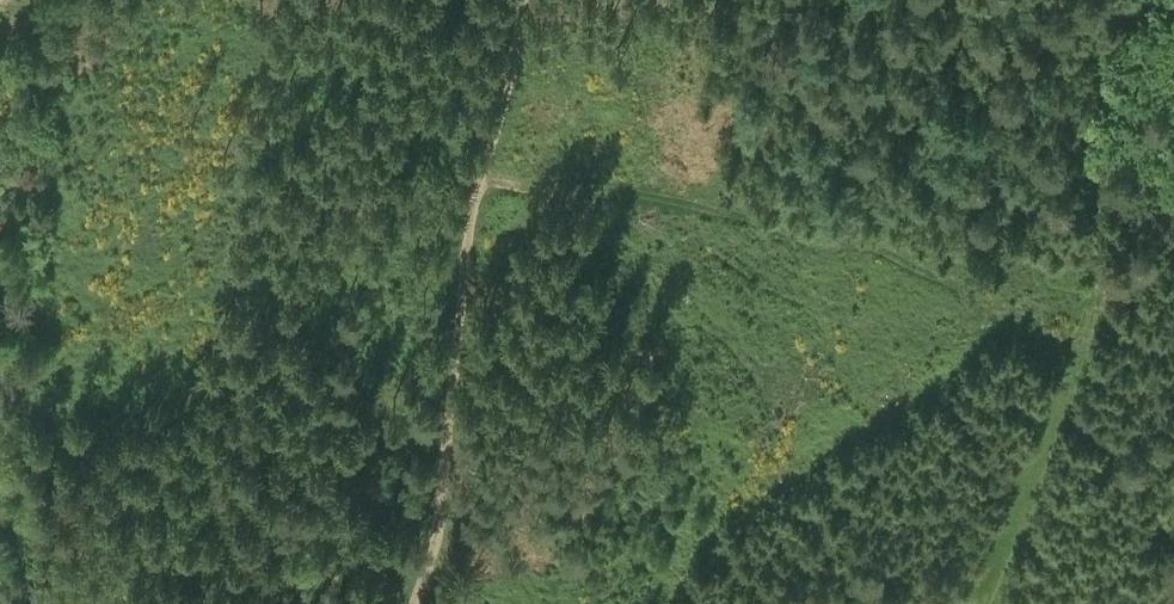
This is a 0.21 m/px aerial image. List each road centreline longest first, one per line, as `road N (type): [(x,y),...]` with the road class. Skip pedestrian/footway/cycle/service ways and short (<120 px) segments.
road 1 (track): [(410,603),(433,551),(475,207),(511,88),(525,0)]
road 2 (track): [(487,168),(822,239),(1068,326)]
road 3 (track): [(1128,0),(1105,35),(1068,326)]

